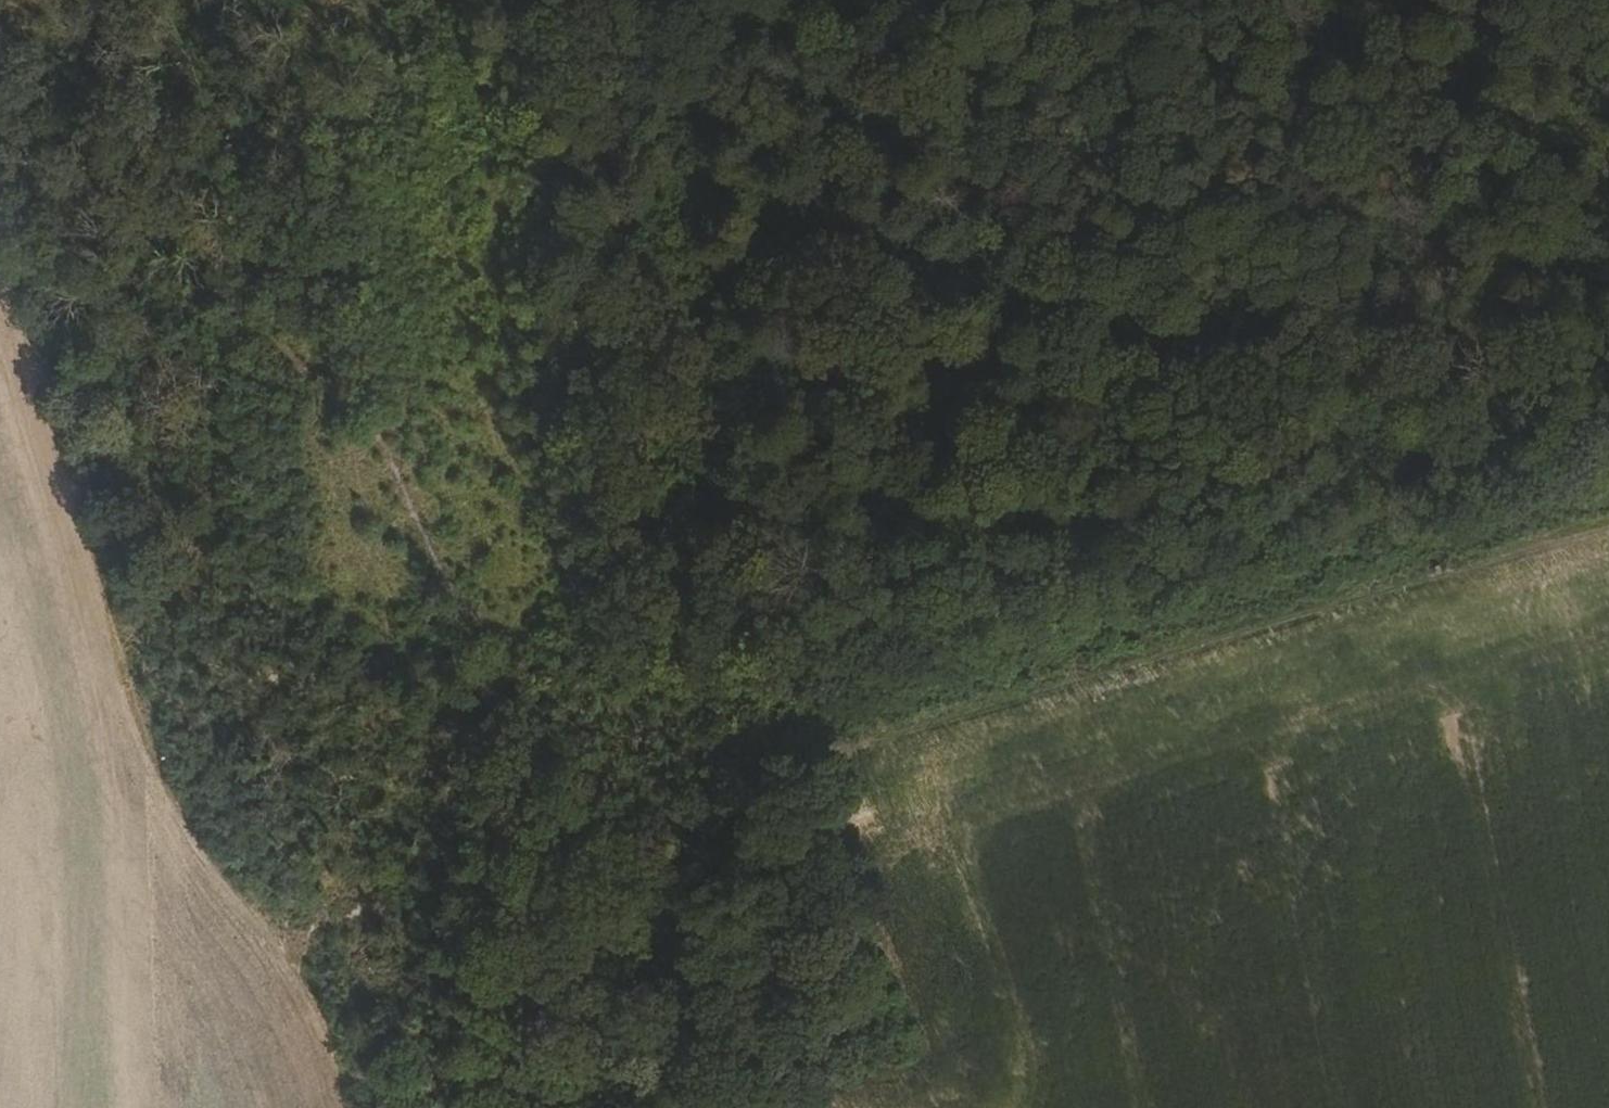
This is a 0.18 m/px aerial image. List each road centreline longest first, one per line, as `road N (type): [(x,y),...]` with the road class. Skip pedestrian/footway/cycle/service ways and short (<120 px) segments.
road 1 (track): [(627,1107),(191,452),(68,0)]

